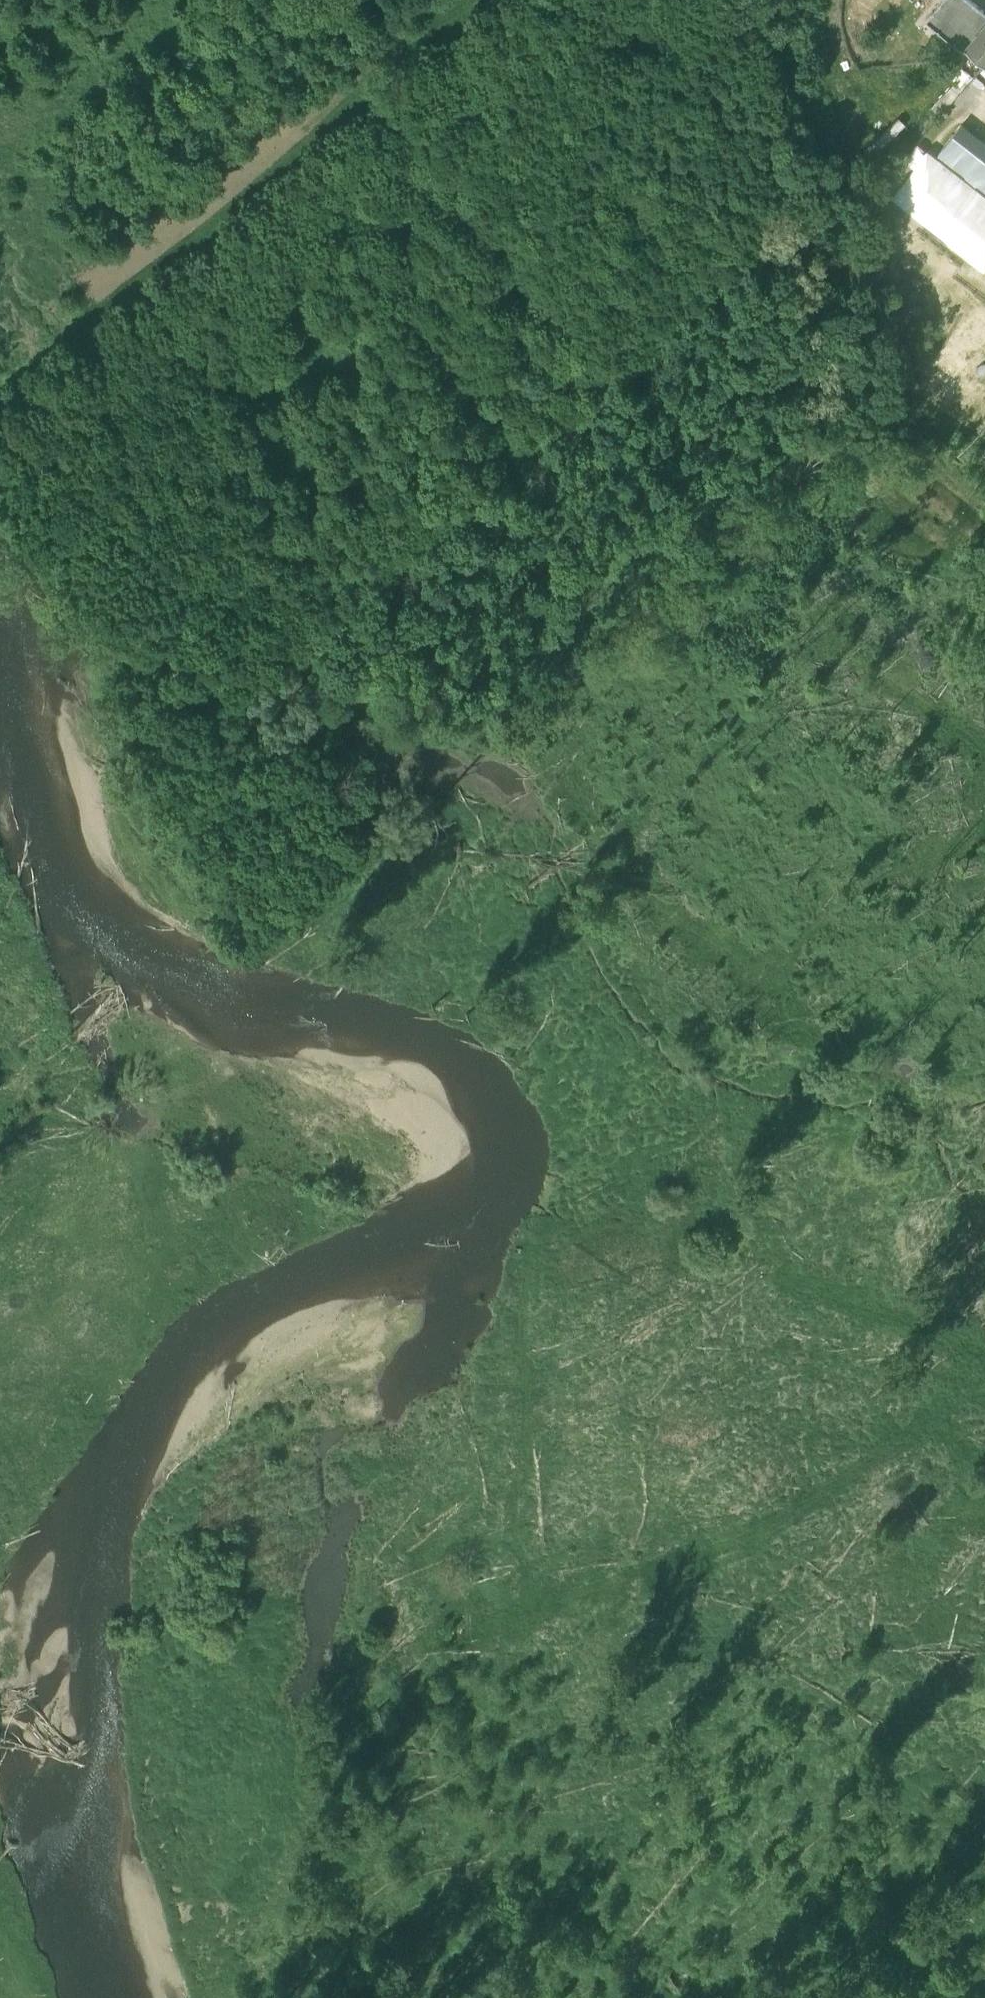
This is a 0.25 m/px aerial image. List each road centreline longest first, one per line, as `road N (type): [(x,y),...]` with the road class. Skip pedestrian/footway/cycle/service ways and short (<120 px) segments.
road 1 (track): [(480,0),(368,79),(219,219),(0,385)]

